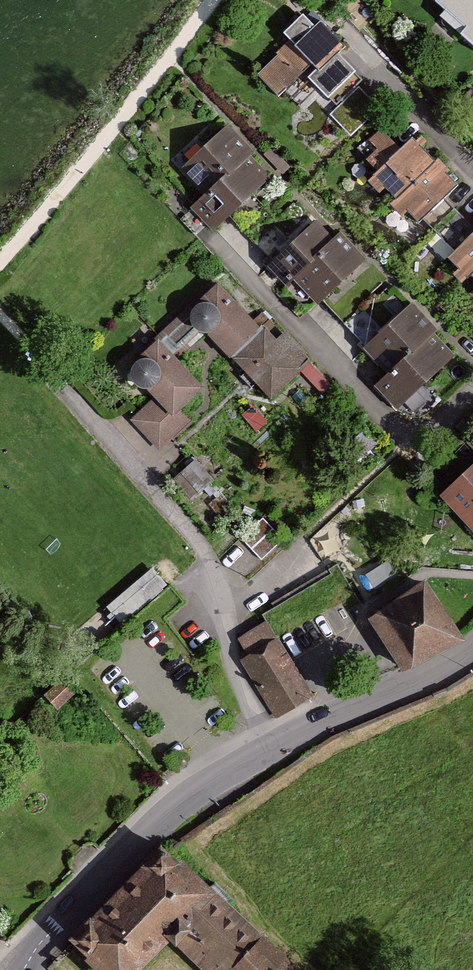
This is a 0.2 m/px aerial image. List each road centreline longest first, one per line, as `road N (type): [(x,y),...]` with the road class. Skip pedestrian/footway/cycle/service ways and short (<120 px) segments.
road 1 (residential): [(219,612),(202,533),(0,307)]
road 2 (residential): [(472,386),(446,412),(414,424),(379,412),(218,244)]
road 3 (tertiary): [(24,969),(51,929),(149,832),(267,751)]
road 4 (tertiary): [(267,751),(472,649)]
road 5 (residential): [(472,170),(370,64)]
road 6 (residential): [(267,751),(219,612)]

